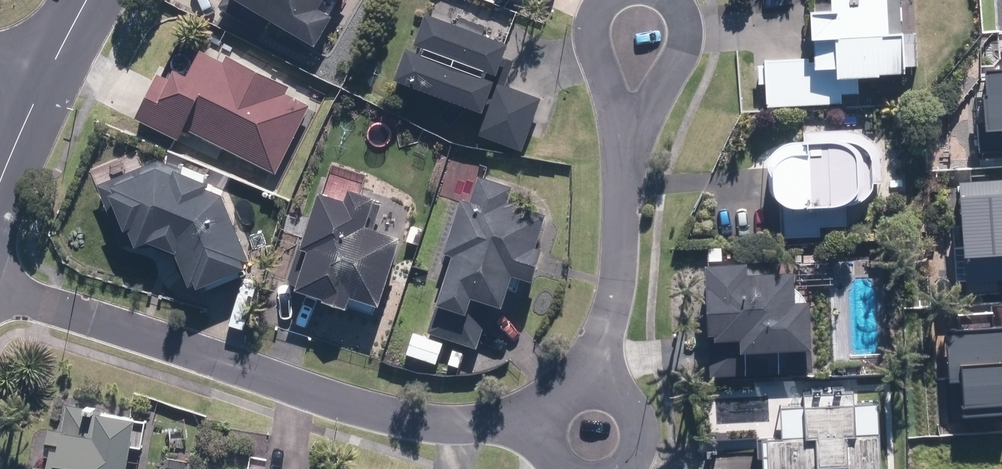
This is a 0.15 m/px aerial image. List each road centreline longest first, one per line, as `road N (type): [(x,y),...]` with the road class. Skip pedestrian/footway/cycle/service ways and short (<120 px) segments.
road 1 (residential): [(626,152),(618,281),(592,373),(528,426),(406,425),(0,293)]
road 2 (residential): [(626,152),(588,45),(591,21),(610,0)]
road 3 (residential): [(669,0),(689,43),(654,105)]

